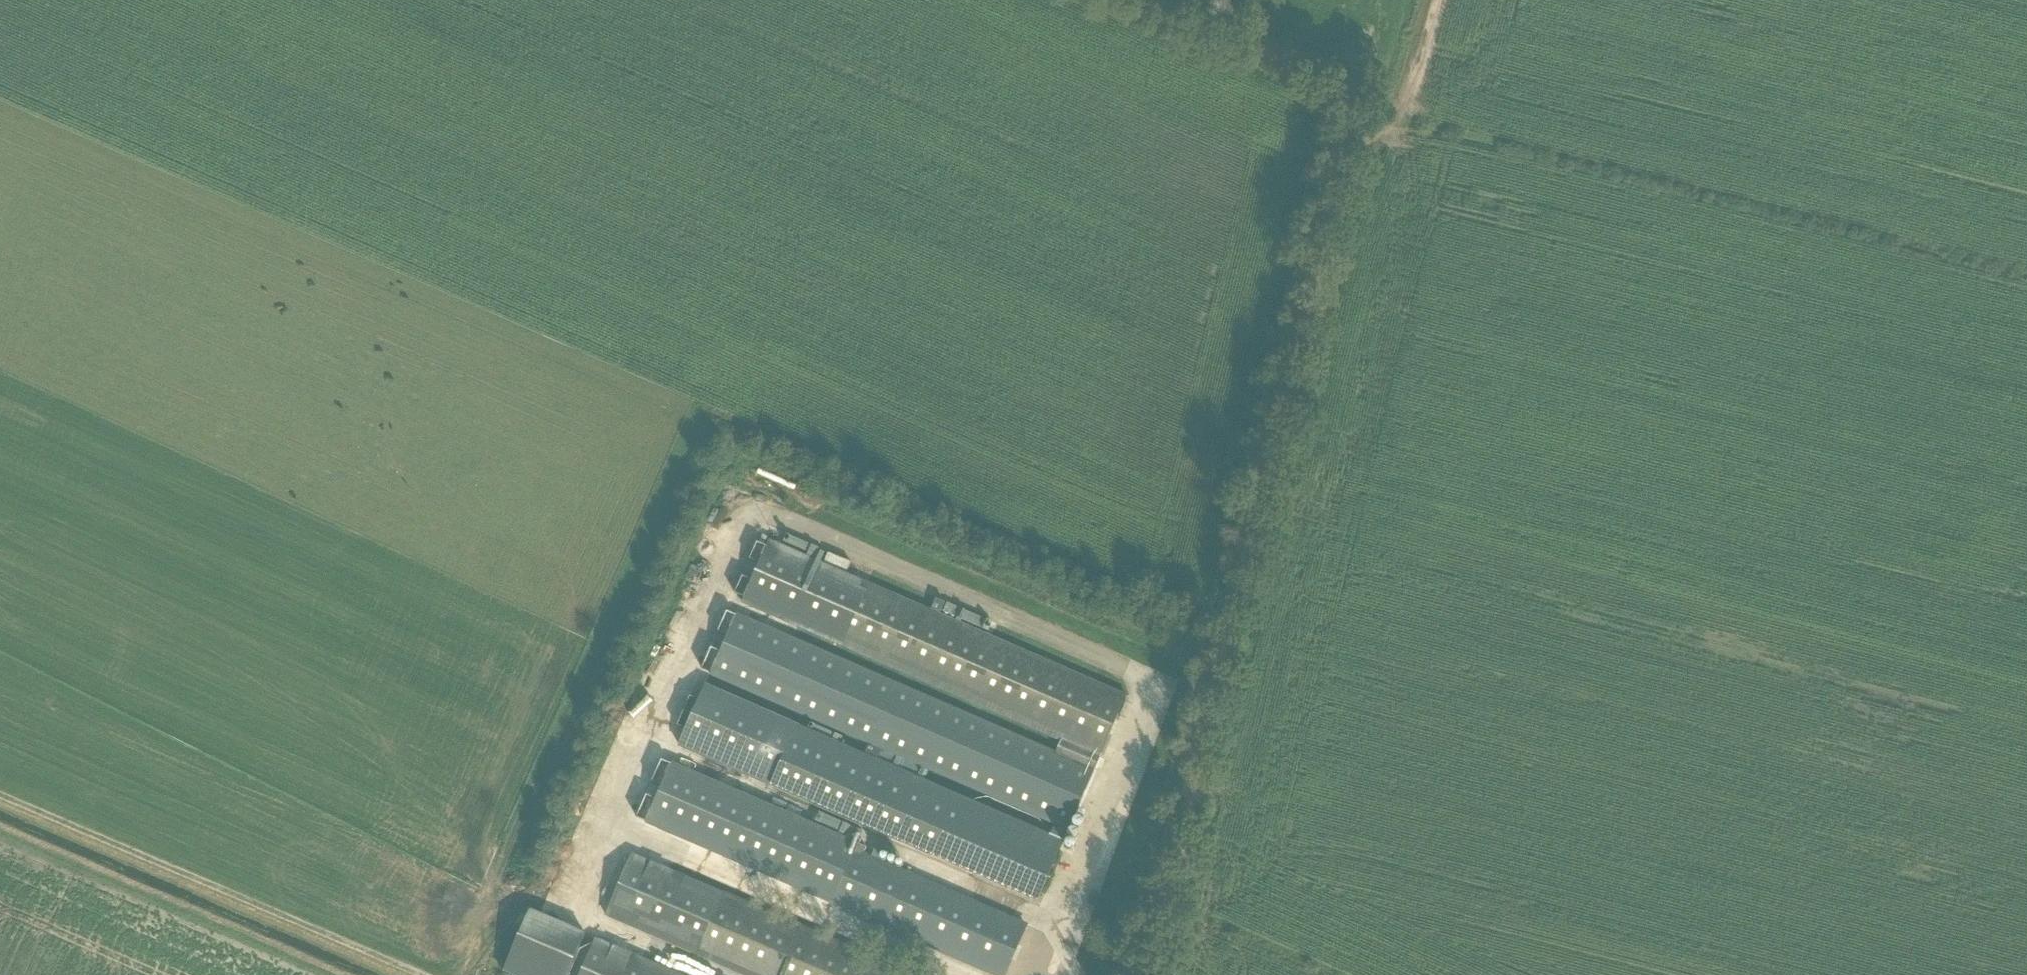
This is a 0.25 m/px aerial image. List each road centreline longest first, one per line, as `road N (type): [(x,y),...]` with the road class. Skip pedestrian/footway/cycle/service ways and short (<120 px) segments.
road 1 (track): [(1143,974),(1356,74),(1181,0)]

